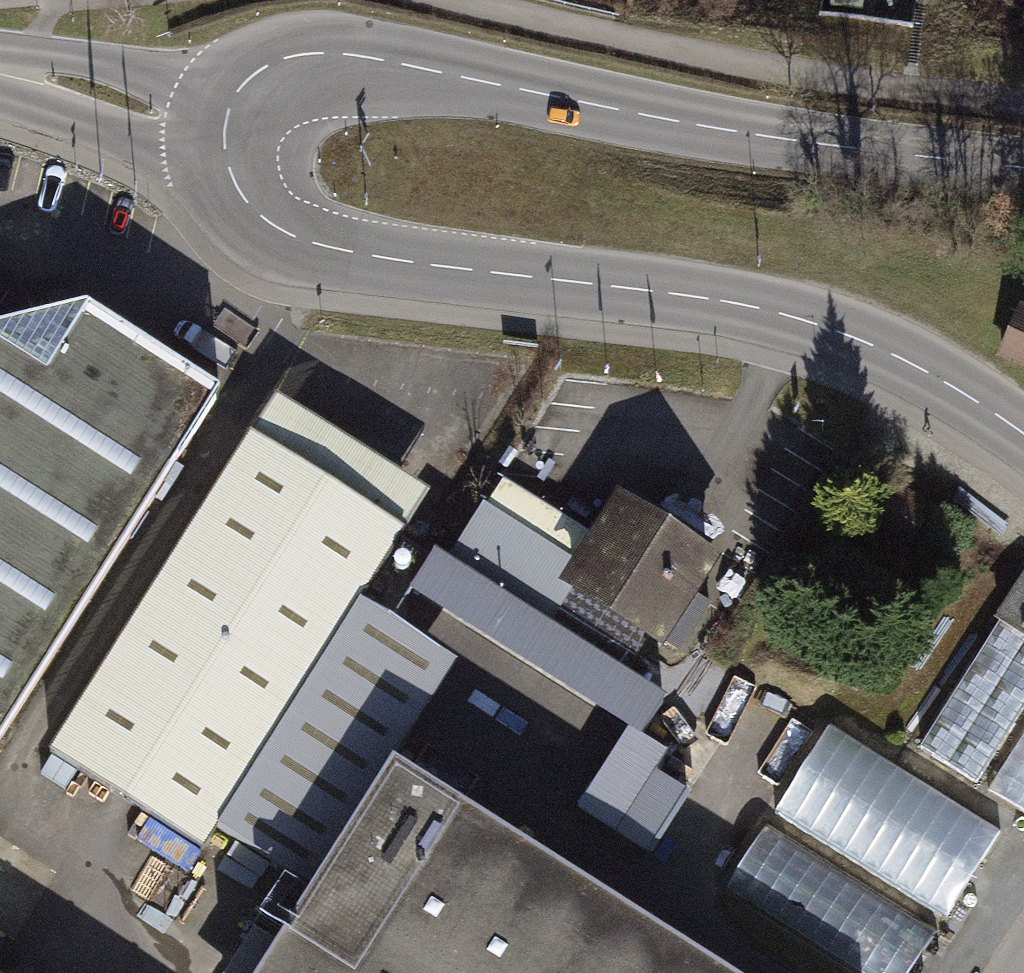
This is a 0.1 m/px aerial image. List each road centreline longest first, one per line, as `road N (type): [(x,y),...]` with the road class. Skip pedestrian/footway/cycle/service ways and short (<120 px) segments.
road 1 (tertiary): [(1023,435),(856,336),(715,302),(322,247),(256,214),(230,172),(225,125)]
road 2 (tertiary): [(225,125),(237,91),(270,63),(324,51),(685,123),(1023,169)]
road 3 (tertiary): [(225,125),(0,69)]

